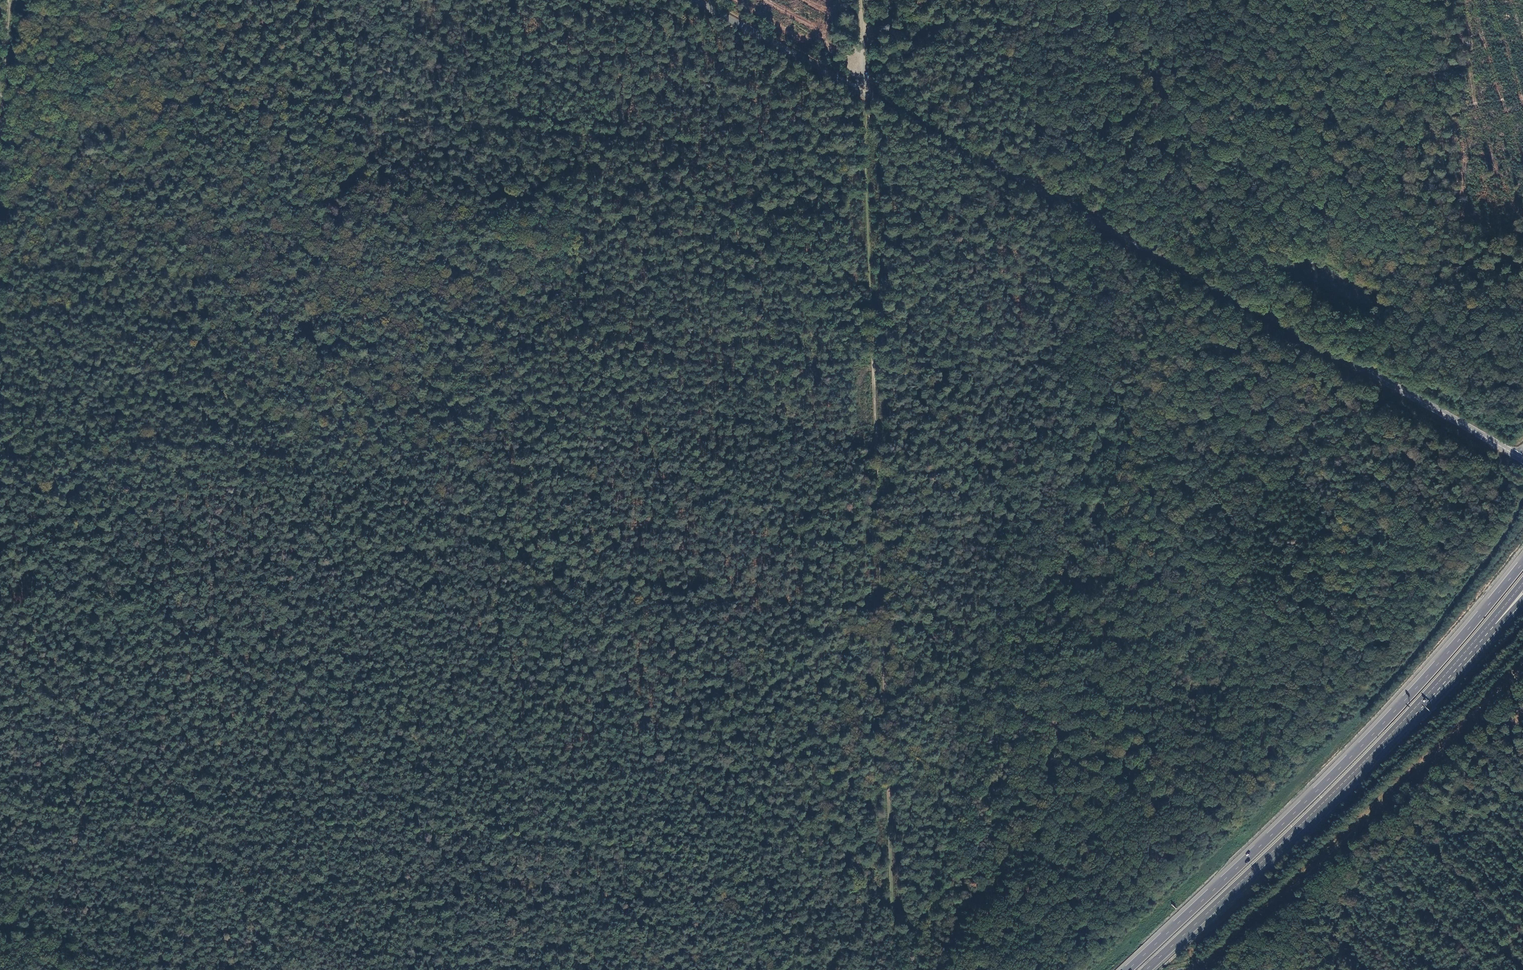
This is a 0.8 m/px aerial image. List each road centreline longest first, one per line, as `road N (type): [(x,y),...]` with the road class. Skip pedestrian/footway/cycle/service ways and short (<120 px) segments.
road 1 (track): [(860,0),(891,969)]
road 2 (tertiary): [(699,0),(1522,459)]
road 3 (motorway): [(1522,562),(1409,696),(1127,969)]
road 4 (motorway): [(1145,969),(1340,788),(1490,623)]

